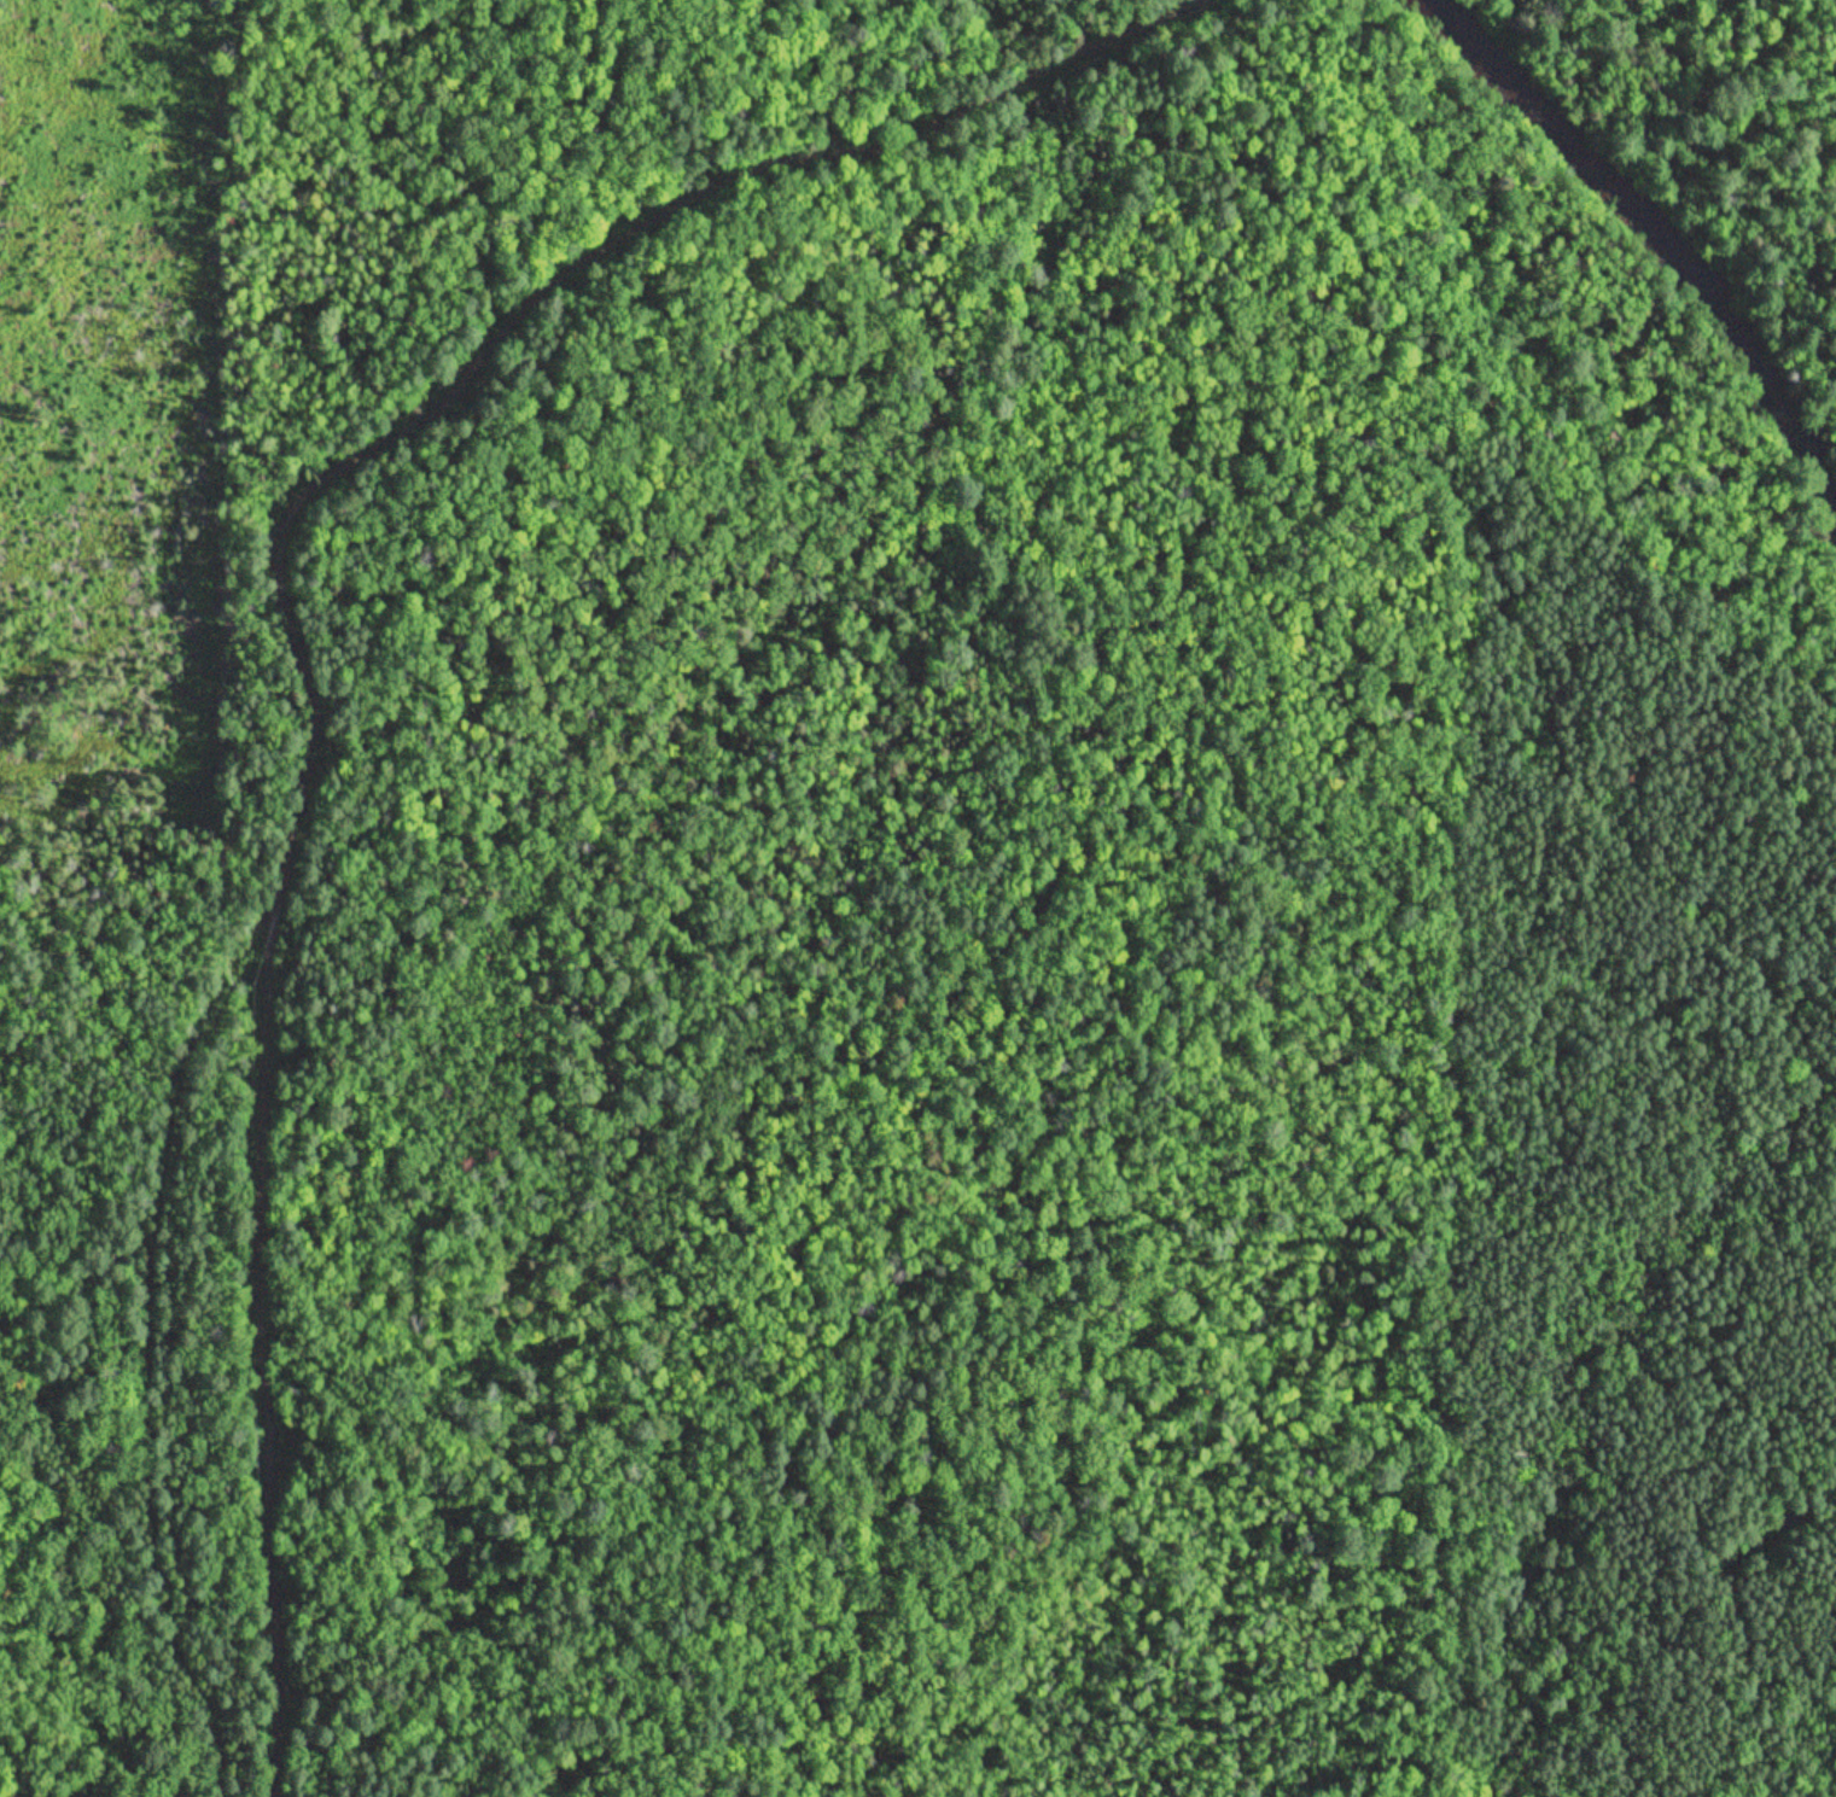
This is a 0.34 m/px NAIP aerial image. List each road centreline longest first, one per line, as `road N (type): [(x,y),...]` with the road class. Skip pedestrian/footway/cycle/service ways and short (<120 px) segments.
road 1 (residential): [(1196,0),(987,92),(683,198),(531,297),(456,392),(305,492),(279,532),(279,583),(316,733),(309,784),(244,978),(209,1029),(176,1103),(162,1178),(146,1372),(168,1574),(231,1796)]

